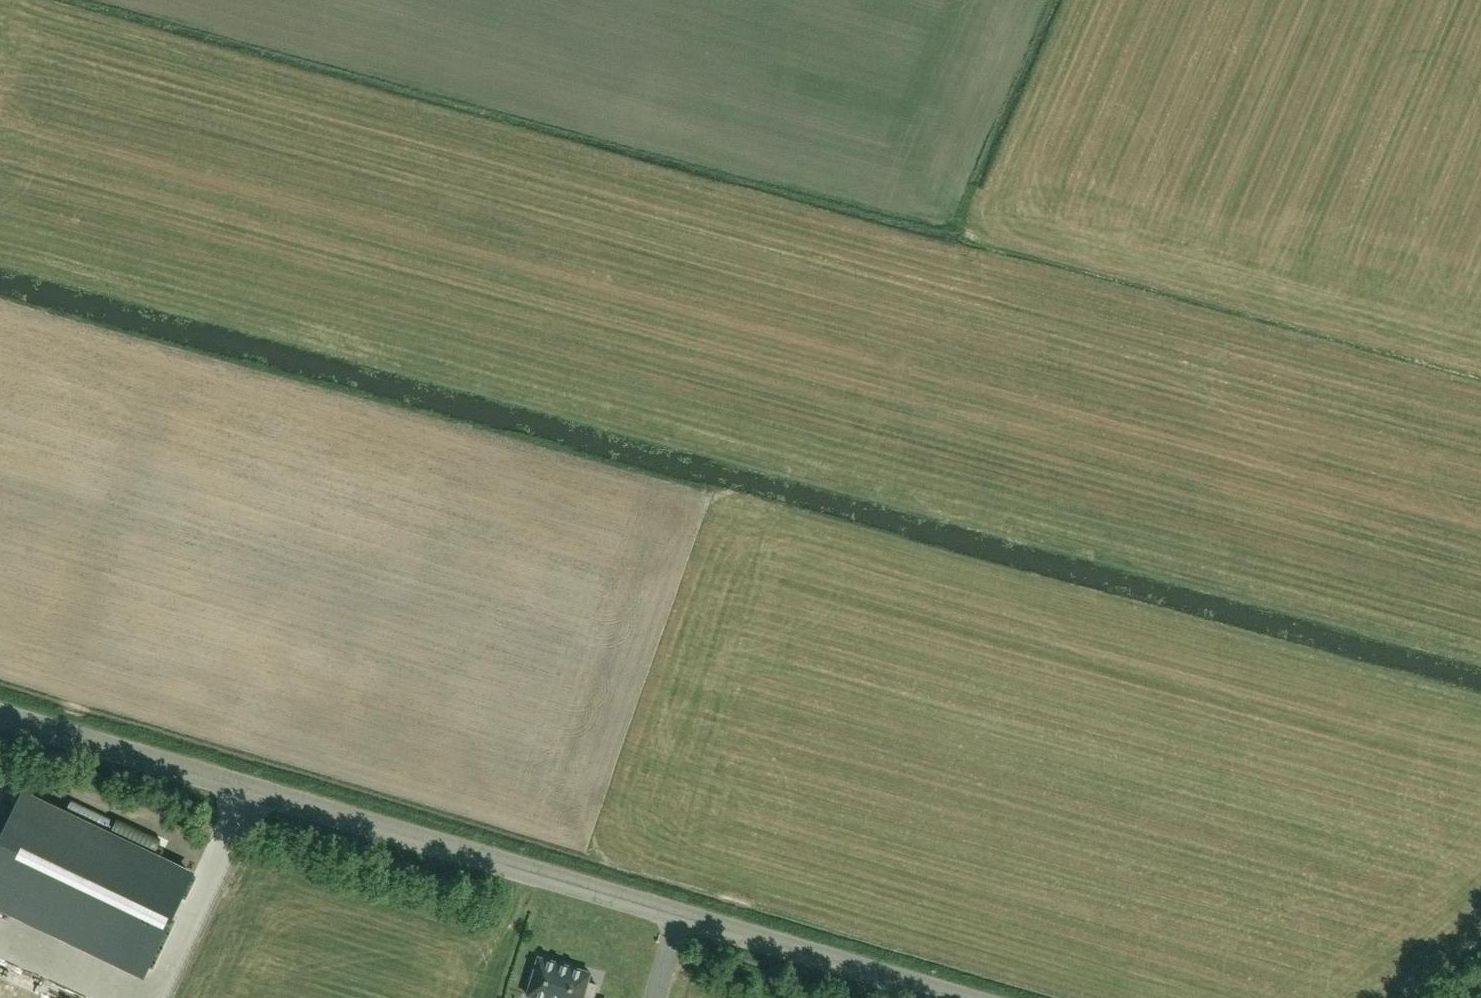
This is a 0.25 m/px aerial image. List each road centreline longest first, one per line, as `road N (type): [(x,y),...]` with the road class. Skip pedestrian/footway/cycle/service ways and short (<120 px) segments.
road 1 (unclassified): [(0,713),(954,997)]

